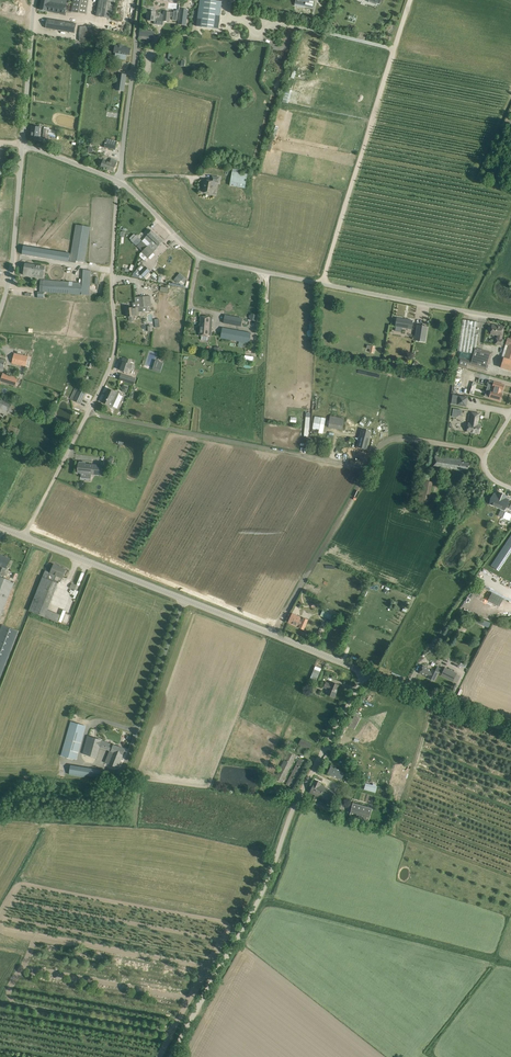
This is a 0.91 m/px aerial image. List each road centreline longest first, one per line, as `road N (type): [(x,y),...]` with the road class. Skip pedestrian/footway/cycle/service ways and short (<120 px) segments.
road 1 (unclassified): [(172,1056),(264,892),(302,791),(366,671)]
road 2 (unclassified): [(510,319),(212,260),(119,181)]
road 3 (unclassified): [(24,536),(116,348),(119,181)]
road 4 (unclassified): [(366,671),(24,536)]
road 5 (track): [(273,635),(382,441),(487,453)]
road 6 (track): [(323,284),(409,0)]
road 7 (track): [(366,467),(88,410)]
road 8 (unclassified): [(0,318),(23,141)]
road 9 (unclassified): [(119,181),(137,24)]
road 10 (unclassified): [(510,728),(366,671)]
road 11 (unclassified): [(23,141),(35,0)]

